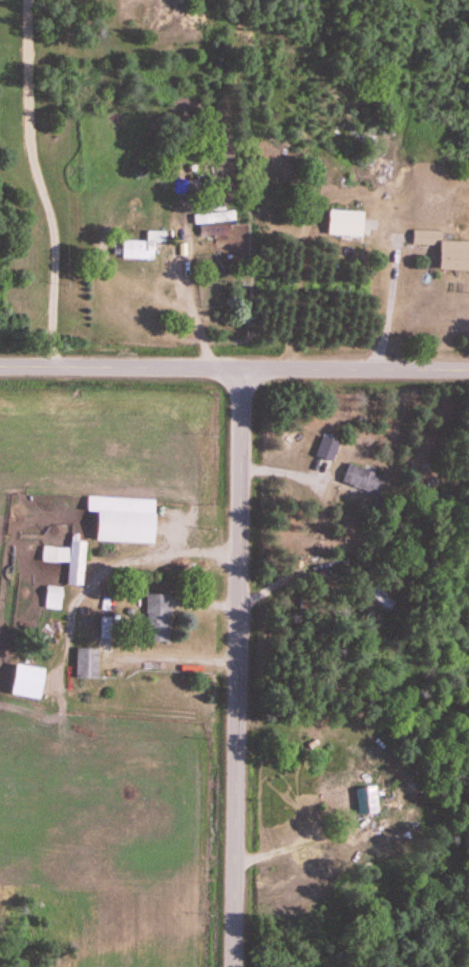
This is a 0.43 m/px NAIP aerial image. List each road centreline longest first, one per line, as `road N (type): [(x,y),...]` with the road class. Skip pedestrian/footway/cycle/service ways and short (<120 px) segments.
road 1 (residential): [(233,966),(242,369)]
road 2 (residential): [(0,366),(468,370)]

